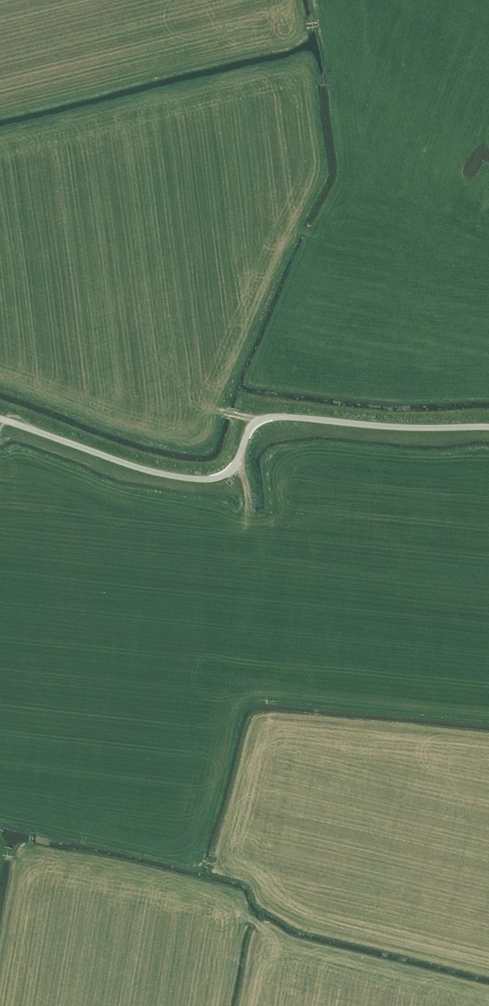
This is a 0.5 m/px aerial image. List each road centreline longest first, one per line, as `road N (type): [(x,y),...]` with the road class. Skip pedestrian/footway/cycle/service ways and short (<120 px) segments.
road 1 (unclassified): [(488,427),(270,418),(253,426),(229,472),(211,480),(139,469),(0,419)]

